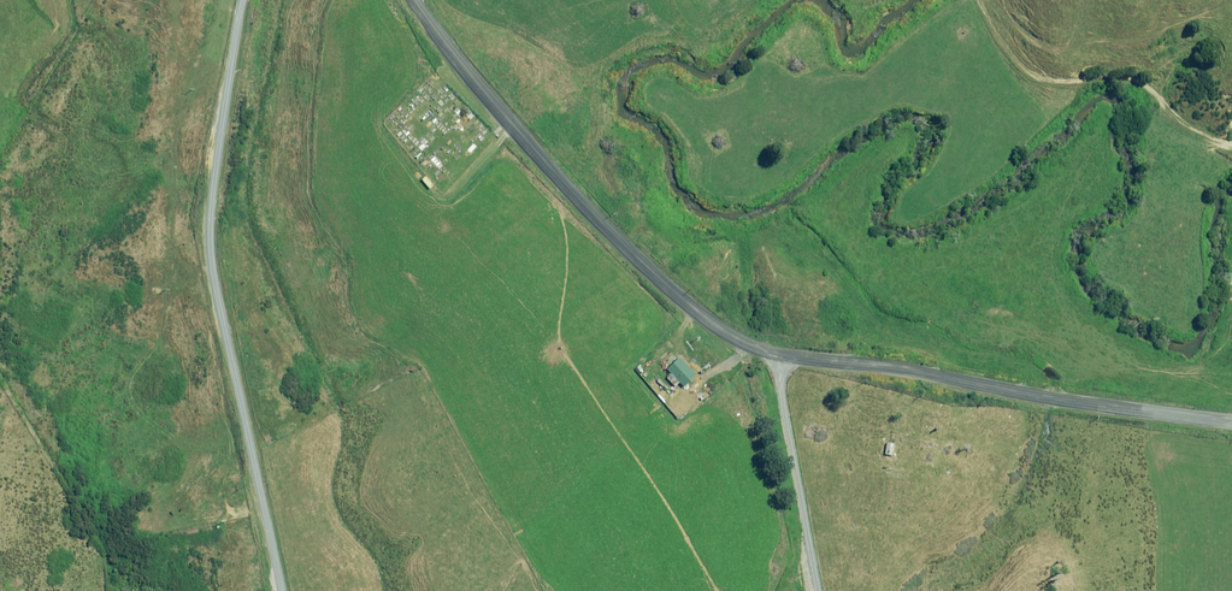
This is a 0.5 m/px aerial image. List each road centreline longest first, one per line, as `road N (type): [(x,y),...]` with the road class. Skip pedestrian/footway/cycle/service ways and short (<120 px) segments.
road 1 (unclassified): [(413,0),(486,106),(671,291),(750,345),(1231,421)]
road 2 (unclassified): [(234,0),(205,258),(273,590)]
road 3 (track): [(983,0),(1031,74),(1158,89),(1203,134),(1231,141)]

